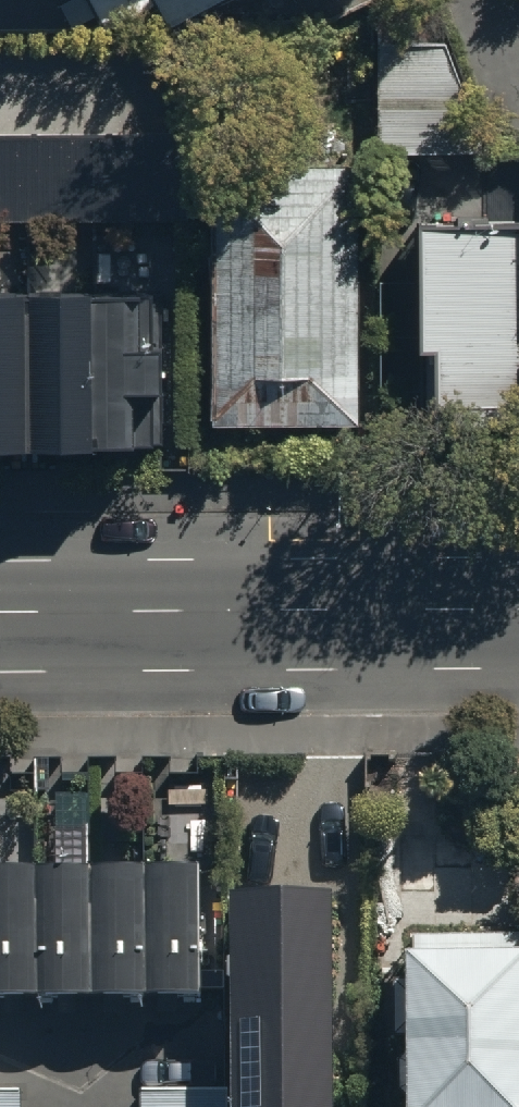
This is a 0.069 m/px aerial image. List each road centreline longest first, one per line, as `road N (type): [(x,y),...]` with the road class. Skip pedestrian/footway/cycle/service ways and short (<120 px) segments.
road 1 (tertiary): [(0,616),(518,612)]

